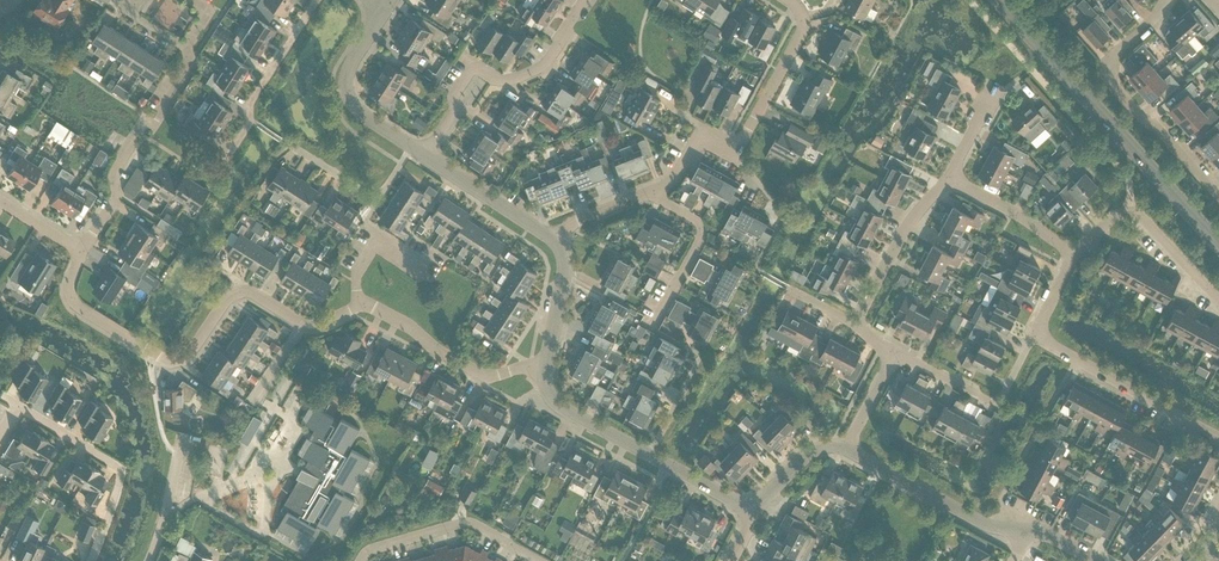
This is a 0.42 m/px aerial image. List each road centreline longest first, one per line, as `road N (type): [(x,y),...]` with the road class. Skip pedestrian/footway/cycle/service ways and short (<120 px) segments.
road 1 (secondary): [(1218,241),(1000,0)]
road 2 (residential): [(1218,438),(1033,338),(1076,255)]
road 3 (residential): [(652,193),(669,186),(700,137),(730,151),(743,139),(803,30),(787,0)]
road 4 (residential): [(1218,202),(1161,134),(1113,100),(1106,79),(1106,65),(1154,25),(1169,0)]
road 5 (residential): [(754,501),(727,498),(561,408),(545,369)]
road 6 (residential): [(151,352),(189,358),(242,292),(320,325),(360,307)]
road 7 (residential): [(424,156),(469,72),(507,81),(542,66),(585,0)]
road 8 (residential): [(0,433),(16,406),(120,469),(90,560)]
road 9 (residential): [(894,355),(854,324),(905,230),(954,177)]
road 10 (residential): [(83,249),(192,52)]
road 11 (residential): [(545,369),(476,372),(390,314),(360,307)]
road 12 (residential): [(359,560),(374,548),(462,524),(540,560)]
road 13 (residential): [(848,448),(1018,536)]
road 14 (residential): [(1218,300),(1132,214),(1076,255)]
road 15 (residential): [(224,163),(317,0)]
road 16 (residential): [(409,148),(351,110),(345,81),(389,5)]
road 17 (residential): [(651,328),(701,238),(696,219),(652,193)]
road 18 (residential): [(292,147),(379,198),(409,148)]
road 19 (residential): [(555,239),(424,156)]
road 20 (residential): [(83,249),(70,280),(74,301),(151,352)]
road 21 (residential): [(1076,255),(954,177)]
road 22 (residential): [(545,369),(564,266),(555,239)]
road 23 (residential): [(360,307),(361,264),(378,239),(420,266)]

